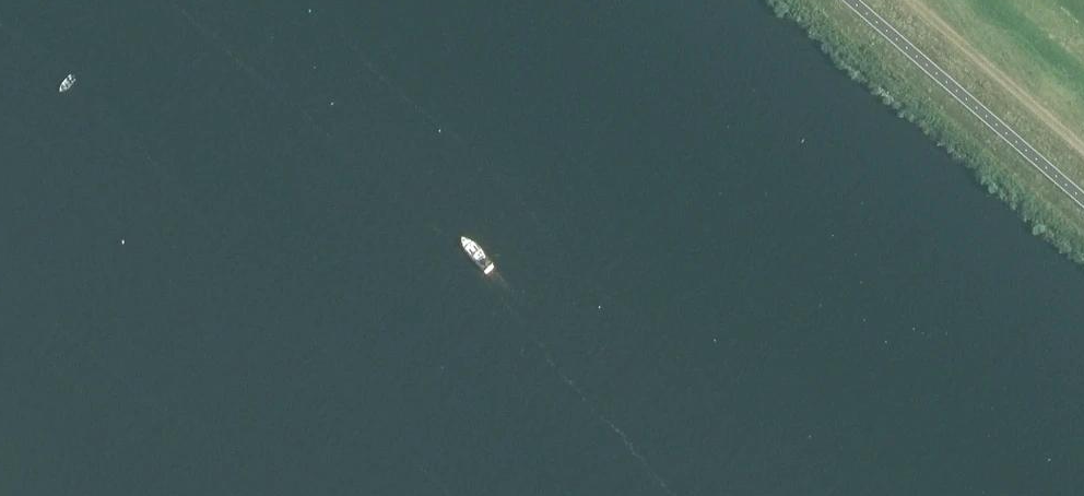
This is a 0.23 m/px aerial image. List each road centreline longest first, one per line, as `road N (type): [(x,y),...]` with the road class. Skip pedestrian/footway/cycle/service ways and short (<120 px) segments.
road 1 (track): [(905,0),(1083,153)]

